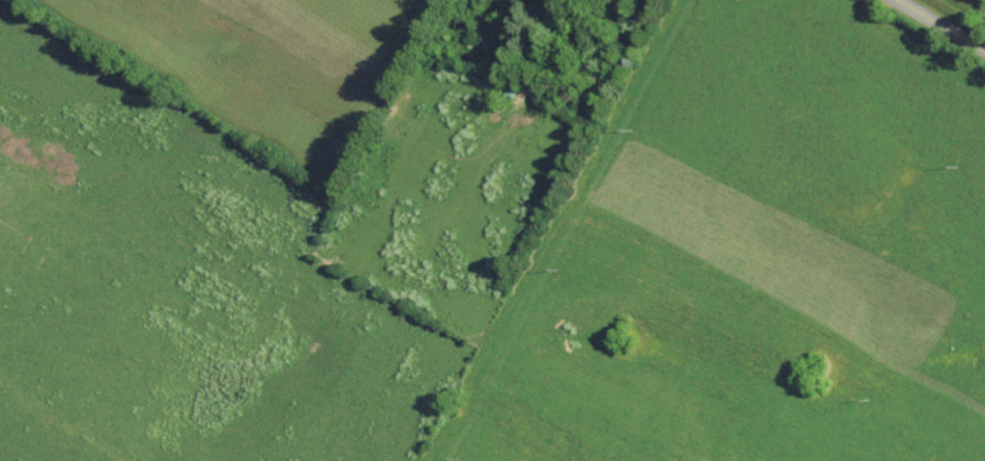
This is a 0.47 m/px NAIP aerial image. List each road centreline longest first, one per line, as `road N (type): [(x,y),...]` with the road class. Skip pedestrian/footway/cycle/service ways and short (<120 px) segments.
road 1 (residential): [(322,0),(342,21),(380,38),(414,38),(435,0)]

